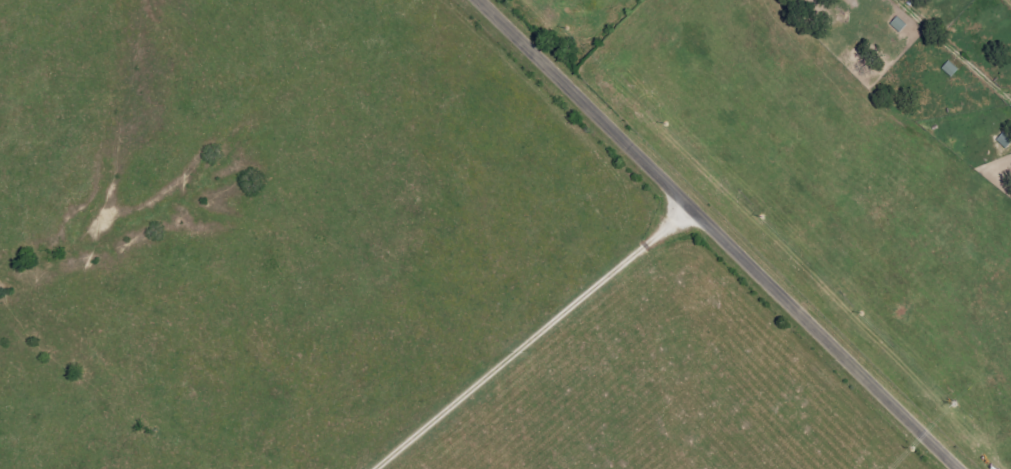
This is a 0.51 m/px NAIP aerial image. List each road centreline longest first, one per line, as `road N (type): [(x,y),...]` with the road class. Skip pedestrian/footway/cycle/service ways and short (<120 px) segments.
road 1 (residential): [(956,468),(476,0)]

